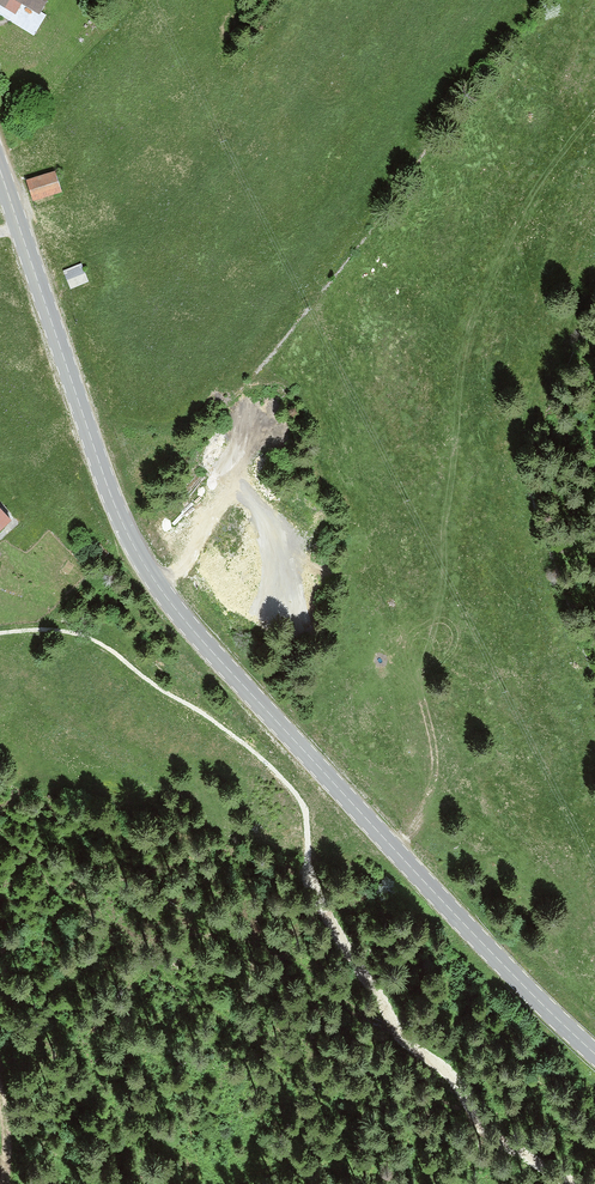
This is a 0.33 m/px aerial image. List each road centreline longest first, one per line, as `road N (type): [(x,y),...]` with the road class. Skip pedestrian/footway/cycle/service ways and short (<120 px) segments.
road 1 (secondary): [(0,176),(107,490),(158,584),(404,860),(594,1053)]

